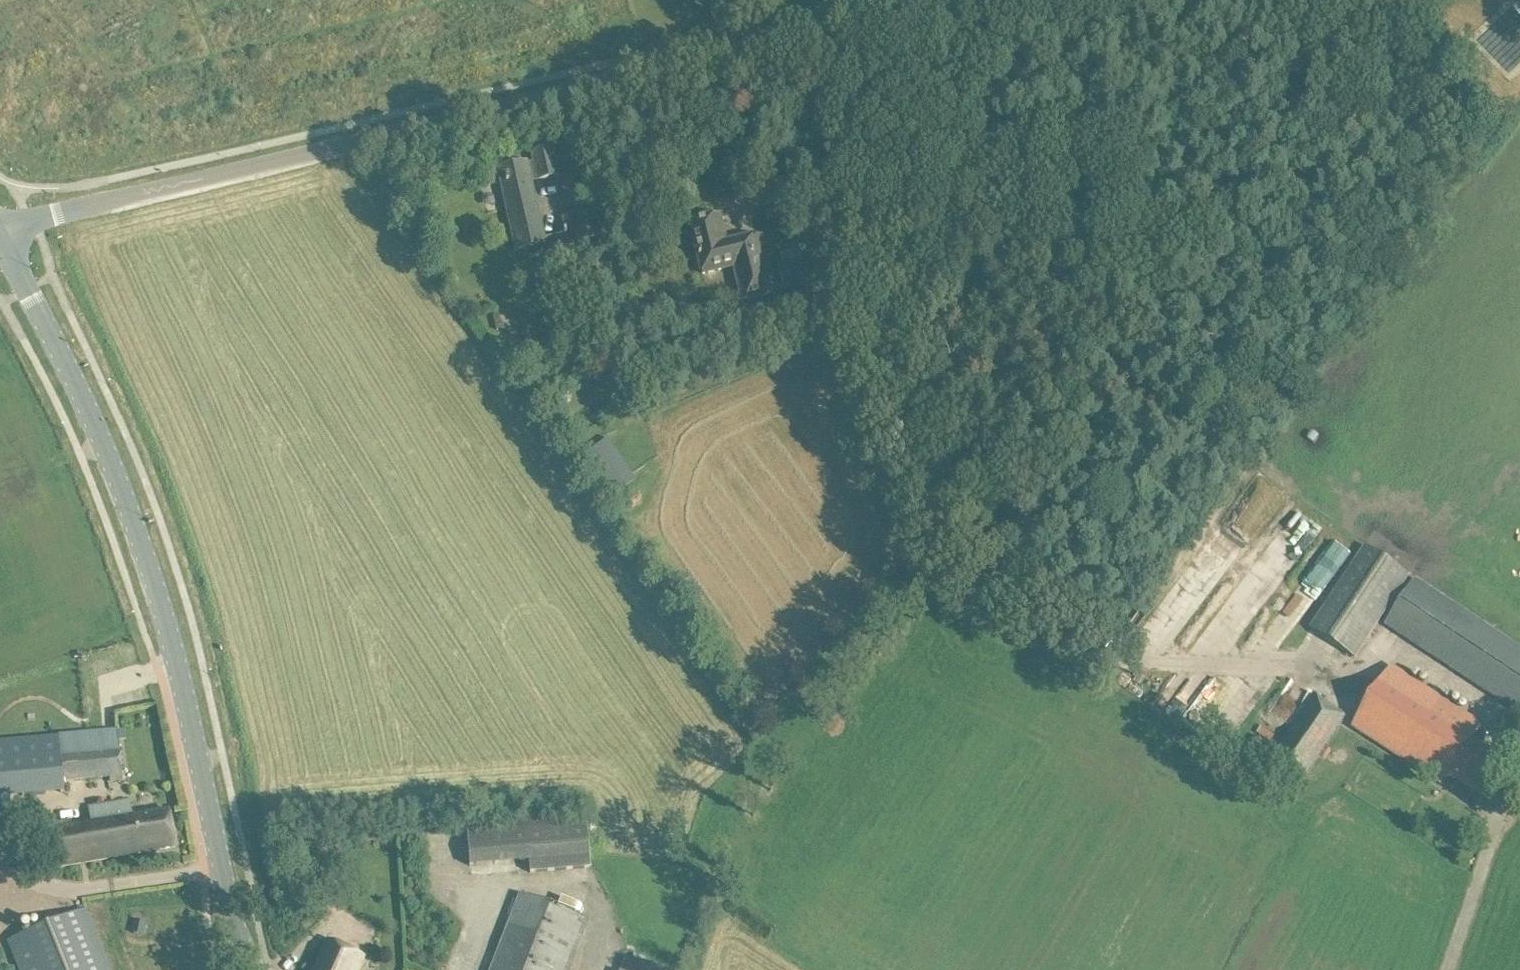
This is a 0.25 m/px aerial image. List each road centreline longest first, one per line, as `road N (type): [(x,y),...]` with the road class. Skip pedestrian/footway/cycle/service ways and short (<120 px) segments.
road 1 (unclassified): [(0,223),(961,0)]
road 2 (tertiary): [(251,969),(155,583),(90,411),(0,238)]
road 3 (track): [(749,0),(803,182),(939,549),(966,588),(1095,660)]

